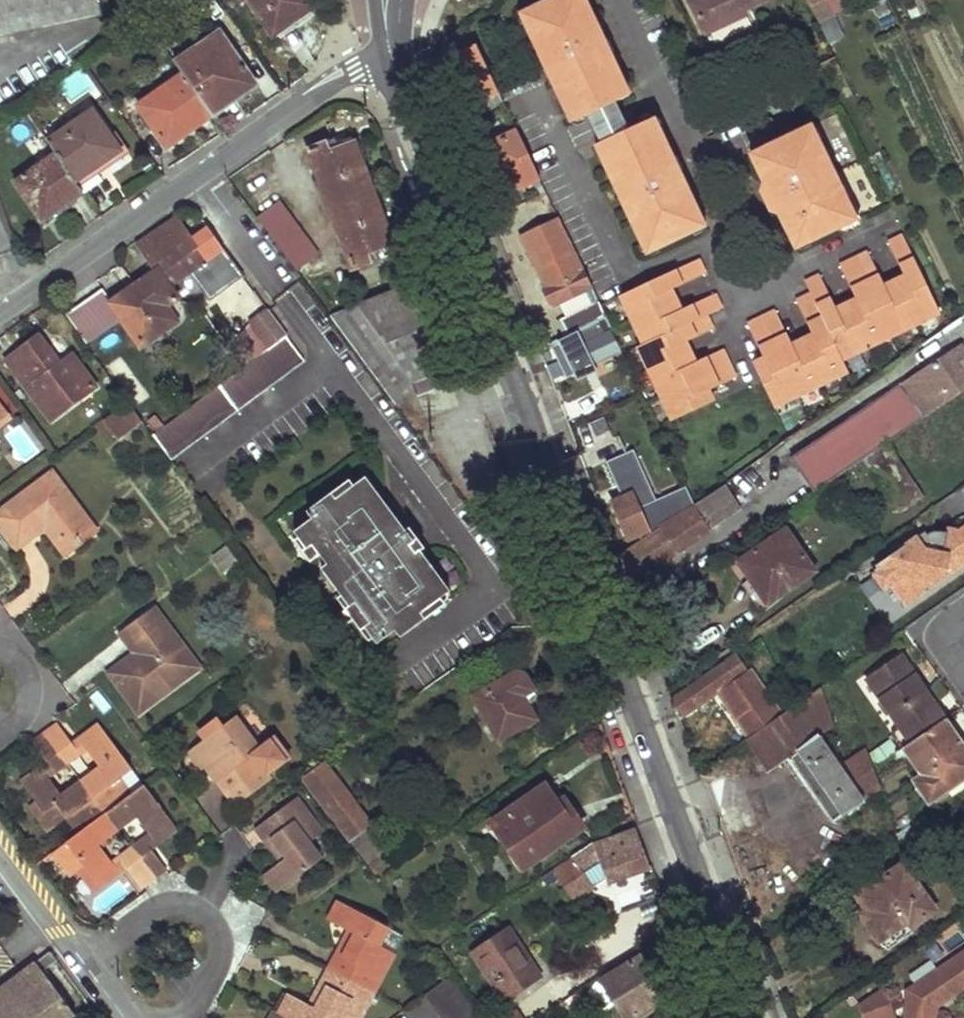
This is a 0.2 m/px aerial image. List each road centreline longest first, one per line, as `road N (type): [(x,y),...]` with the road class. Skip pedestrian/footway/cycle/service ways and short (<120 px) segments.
road 1 (tertiary): [(396,66),(749,1017)]
road 2 (residential): [(710,243),(744,200),(732,171),(693,149),(619,0)]
road 3 (residential): [(710,243),(628,282),(533,99)]
road 4 (residential): [(88,968),(142,913),(174,899),(204,905),(221,927),(222,954),(185,1017)]
road 5 (residential): [(897,223),(736,299),(710,243)]
road 6 (residential): [(0,313),(195,175)]
road 7 (residential): [(195,175),(316,92),(396,66)]
road 8 (unknown): [(0,852),(125,1017)]
road 9 (residential): [(195,175),(281,288)]

